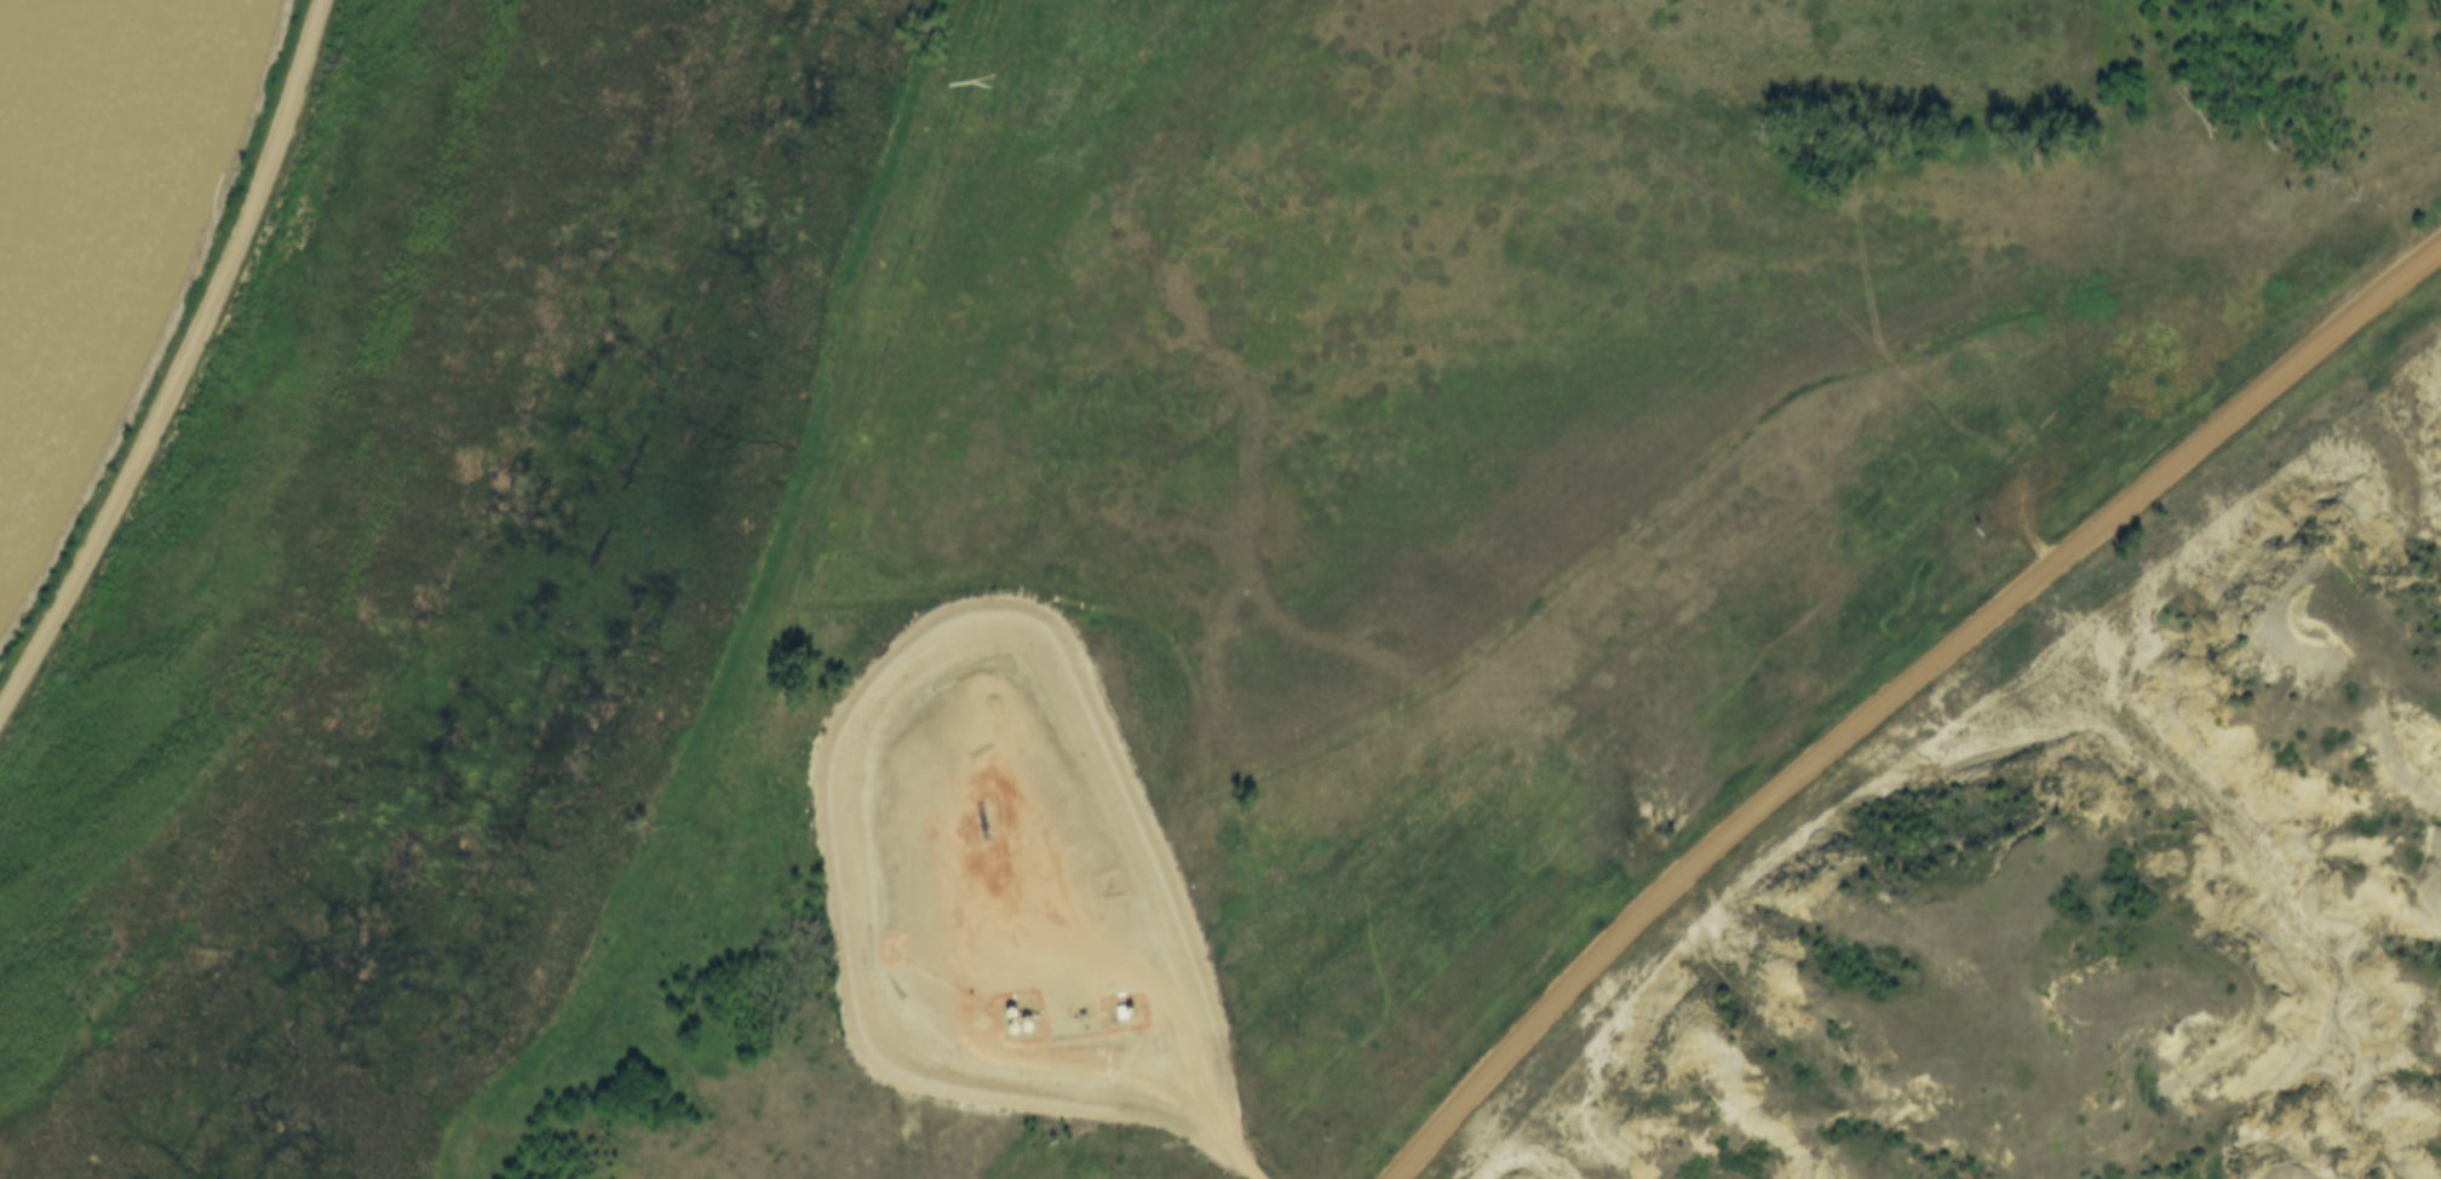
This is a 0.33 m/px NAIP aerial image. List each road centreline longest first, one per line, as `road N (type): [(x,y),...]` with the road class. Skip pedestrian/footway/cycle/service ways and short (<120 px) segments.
road 1 (residential): [(2440,251),(1632,921),(1397,1178)]

